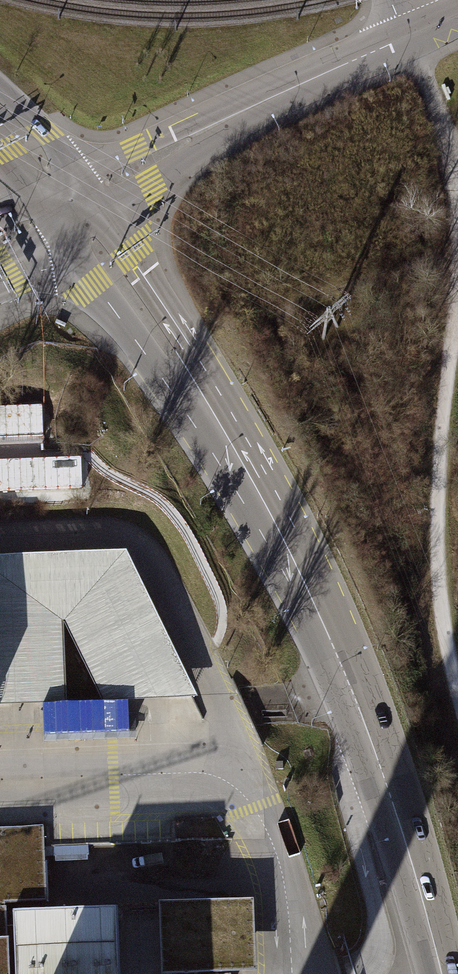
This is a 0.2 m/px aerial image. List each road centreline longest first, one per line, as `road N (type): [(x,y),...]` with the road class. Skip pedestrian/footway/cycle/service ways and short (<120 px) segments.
road 1 (tertiary): [(69,205),(221,425),(277,527),(387,784),(440,973)]
road 2 (unclassified): [(69,205),(457,15)]
road 3 (tertiary): [(69,205),(54,151),(0,90)]

